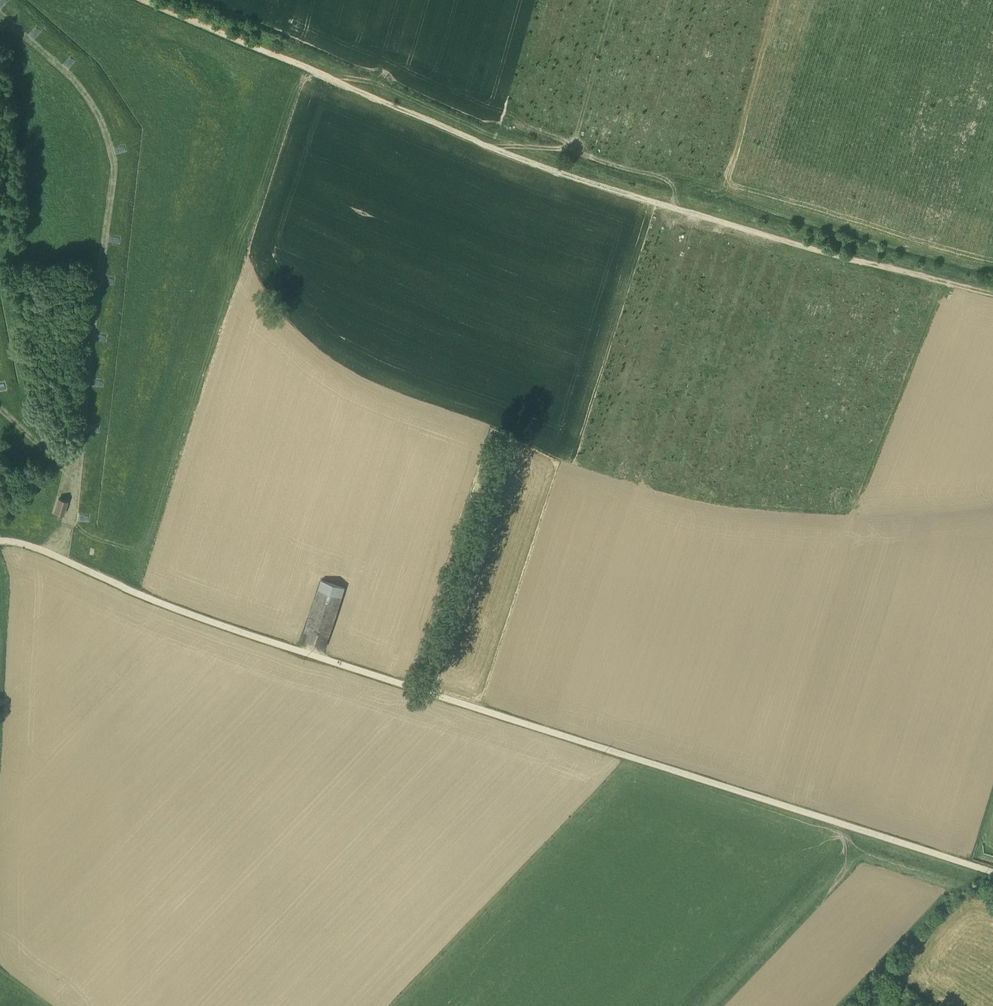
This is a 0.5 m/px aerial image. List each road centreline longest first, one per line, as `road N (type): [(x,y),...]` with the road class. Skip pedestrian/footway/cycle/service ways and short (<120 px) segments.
road 1 (unclassified): [(0,541),(55,554),(155,600),(992,870)]
road 2 (track): [(992,291),(543,166),(146,0)]

